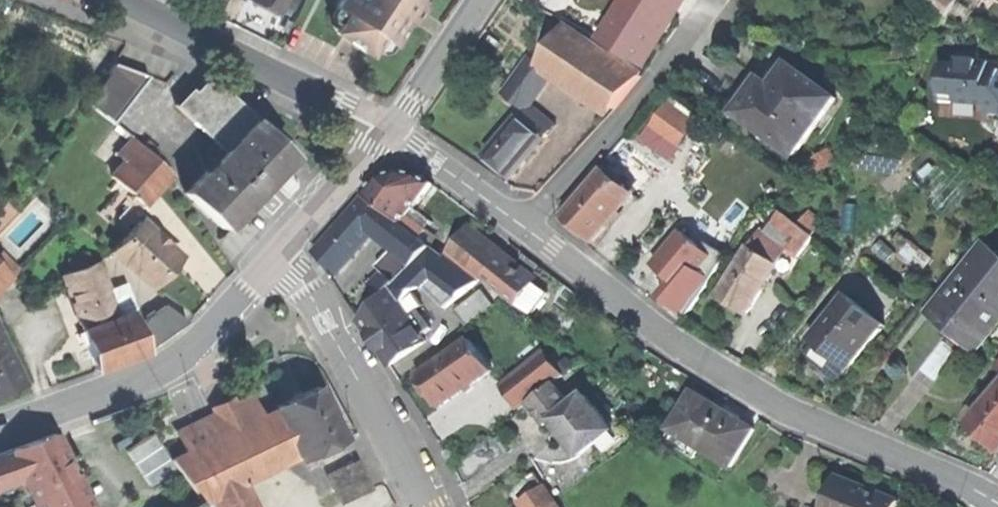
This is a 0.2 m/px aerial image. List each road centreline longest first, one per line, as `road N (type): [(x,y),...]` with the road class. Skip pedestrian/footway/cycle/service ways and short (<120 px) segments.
road 1 (residential): [(526,226),(673,348),(775,411),(979,491),(997,506)]
road 2 (residential): [(273,265),(173,366),(0,432)]
road 3 (residential): [(115,0),(392,132)]
road 4 (residential): [(713,0),(637,105),(526,226)]
road 5 (residential): [(430,506),(316,303),(273,265)]
road 6 (residential): [(392,132),(273,265)]
road 7 (residential): [(392,132),(526,226)]
road 8 (residential): [(481,0),(392,132)]

